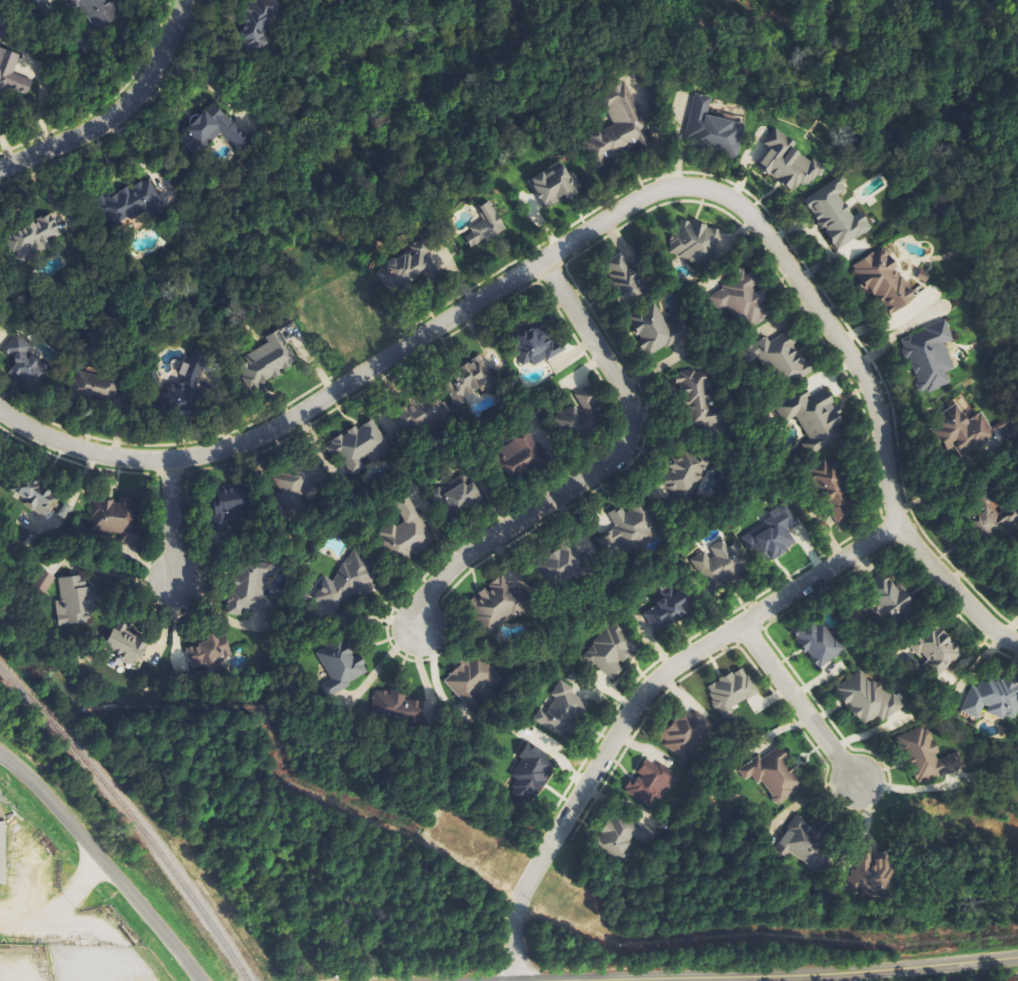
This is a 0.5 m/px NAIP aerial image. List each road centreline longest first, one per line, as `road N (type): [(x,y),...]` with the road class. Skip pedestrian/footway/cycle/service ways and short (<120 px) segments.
road 1 (tertiary): [(0,413),(47,439),(111,458),(163,461),(225,450),(269,433),(644,196),(693,188),(724,197),(747,216),(860,374),(877,414),(897,523)]
road 2 (tertiary): [(897,523),(645,689),(519,893),(513,980)]
road 3 (residential): [(541,261),(627,399),(627,439),(610,466),(432,586),(418,608),(419,641)]
road 4 (tertiary): [(582,980),(839,975),(1017,959)]
road 5 (tertiary): [(0,753),(198,980)]
road 6 (residential): [(182,0),(133,104),(95,130),(0,171)]
road 7 (residential): [(738,625),(854,783)]
road 8 (residential): [(897,523),(983,624),(1017,646)]
road 9 (residential): [(163,461),(175,592)]

